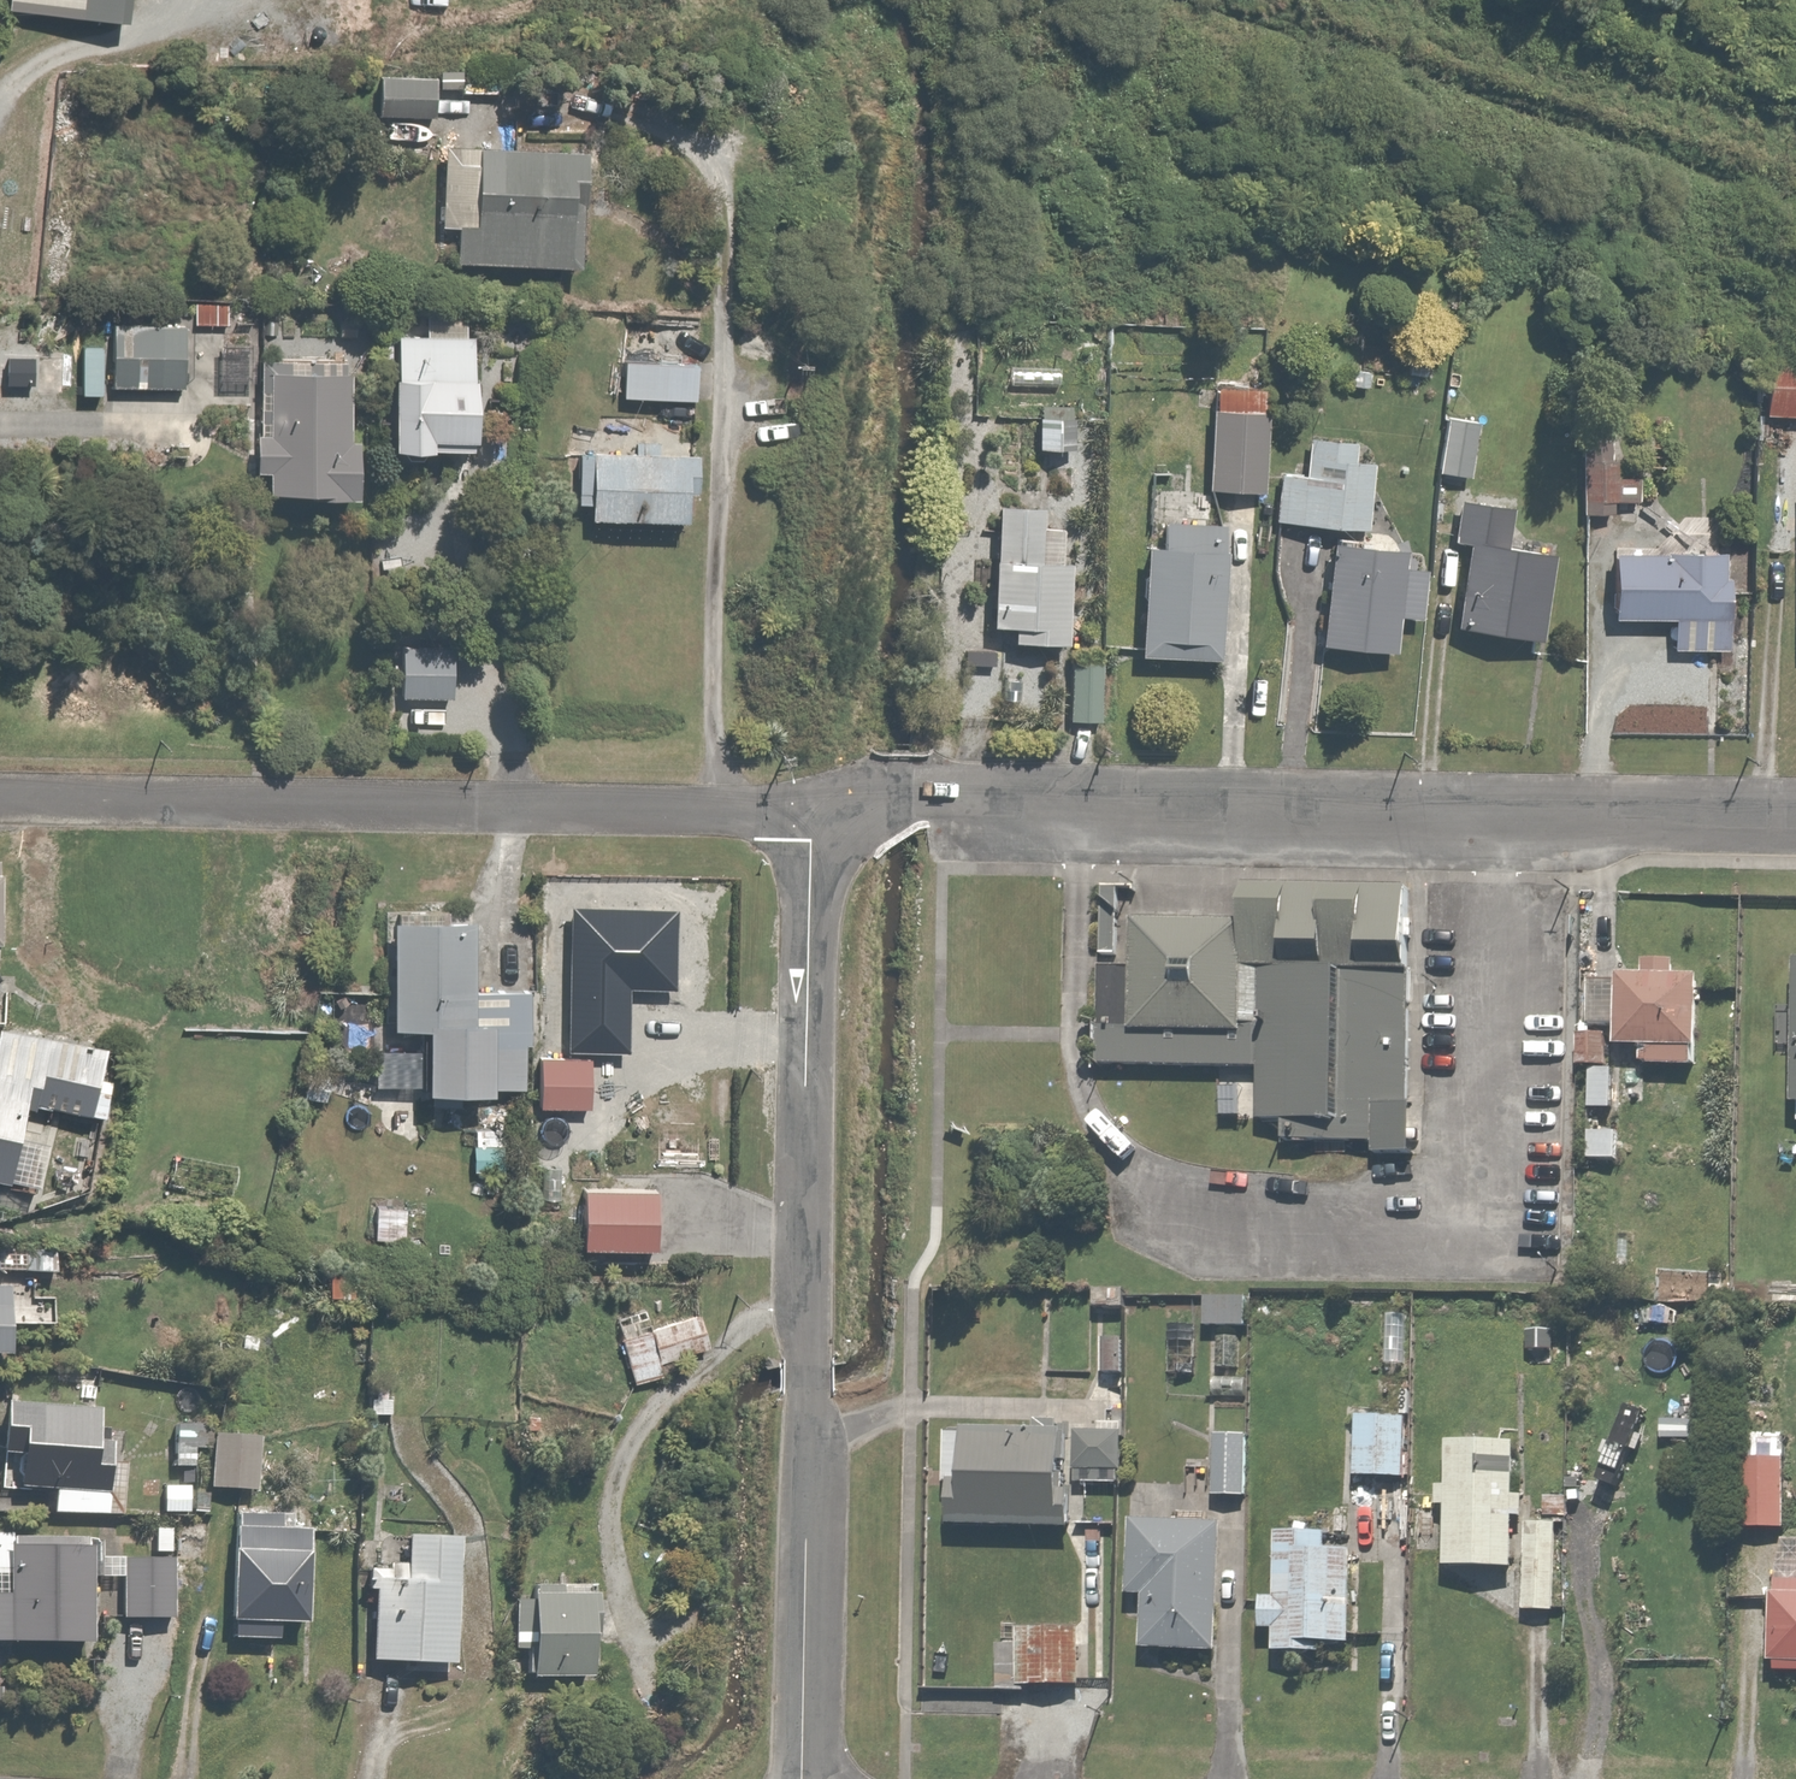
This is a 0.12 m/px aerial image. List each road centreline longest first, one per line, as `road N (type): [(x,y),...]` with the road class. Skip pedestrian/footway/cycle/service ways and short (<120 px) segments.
road 1 (residential): [(816,809),(973,795),(1069,808),(1795,819)]
road 2 (residential): [(809,1778),(816,809)]
road 3 (residential): [(0,794),(634,811),(816,809)]

